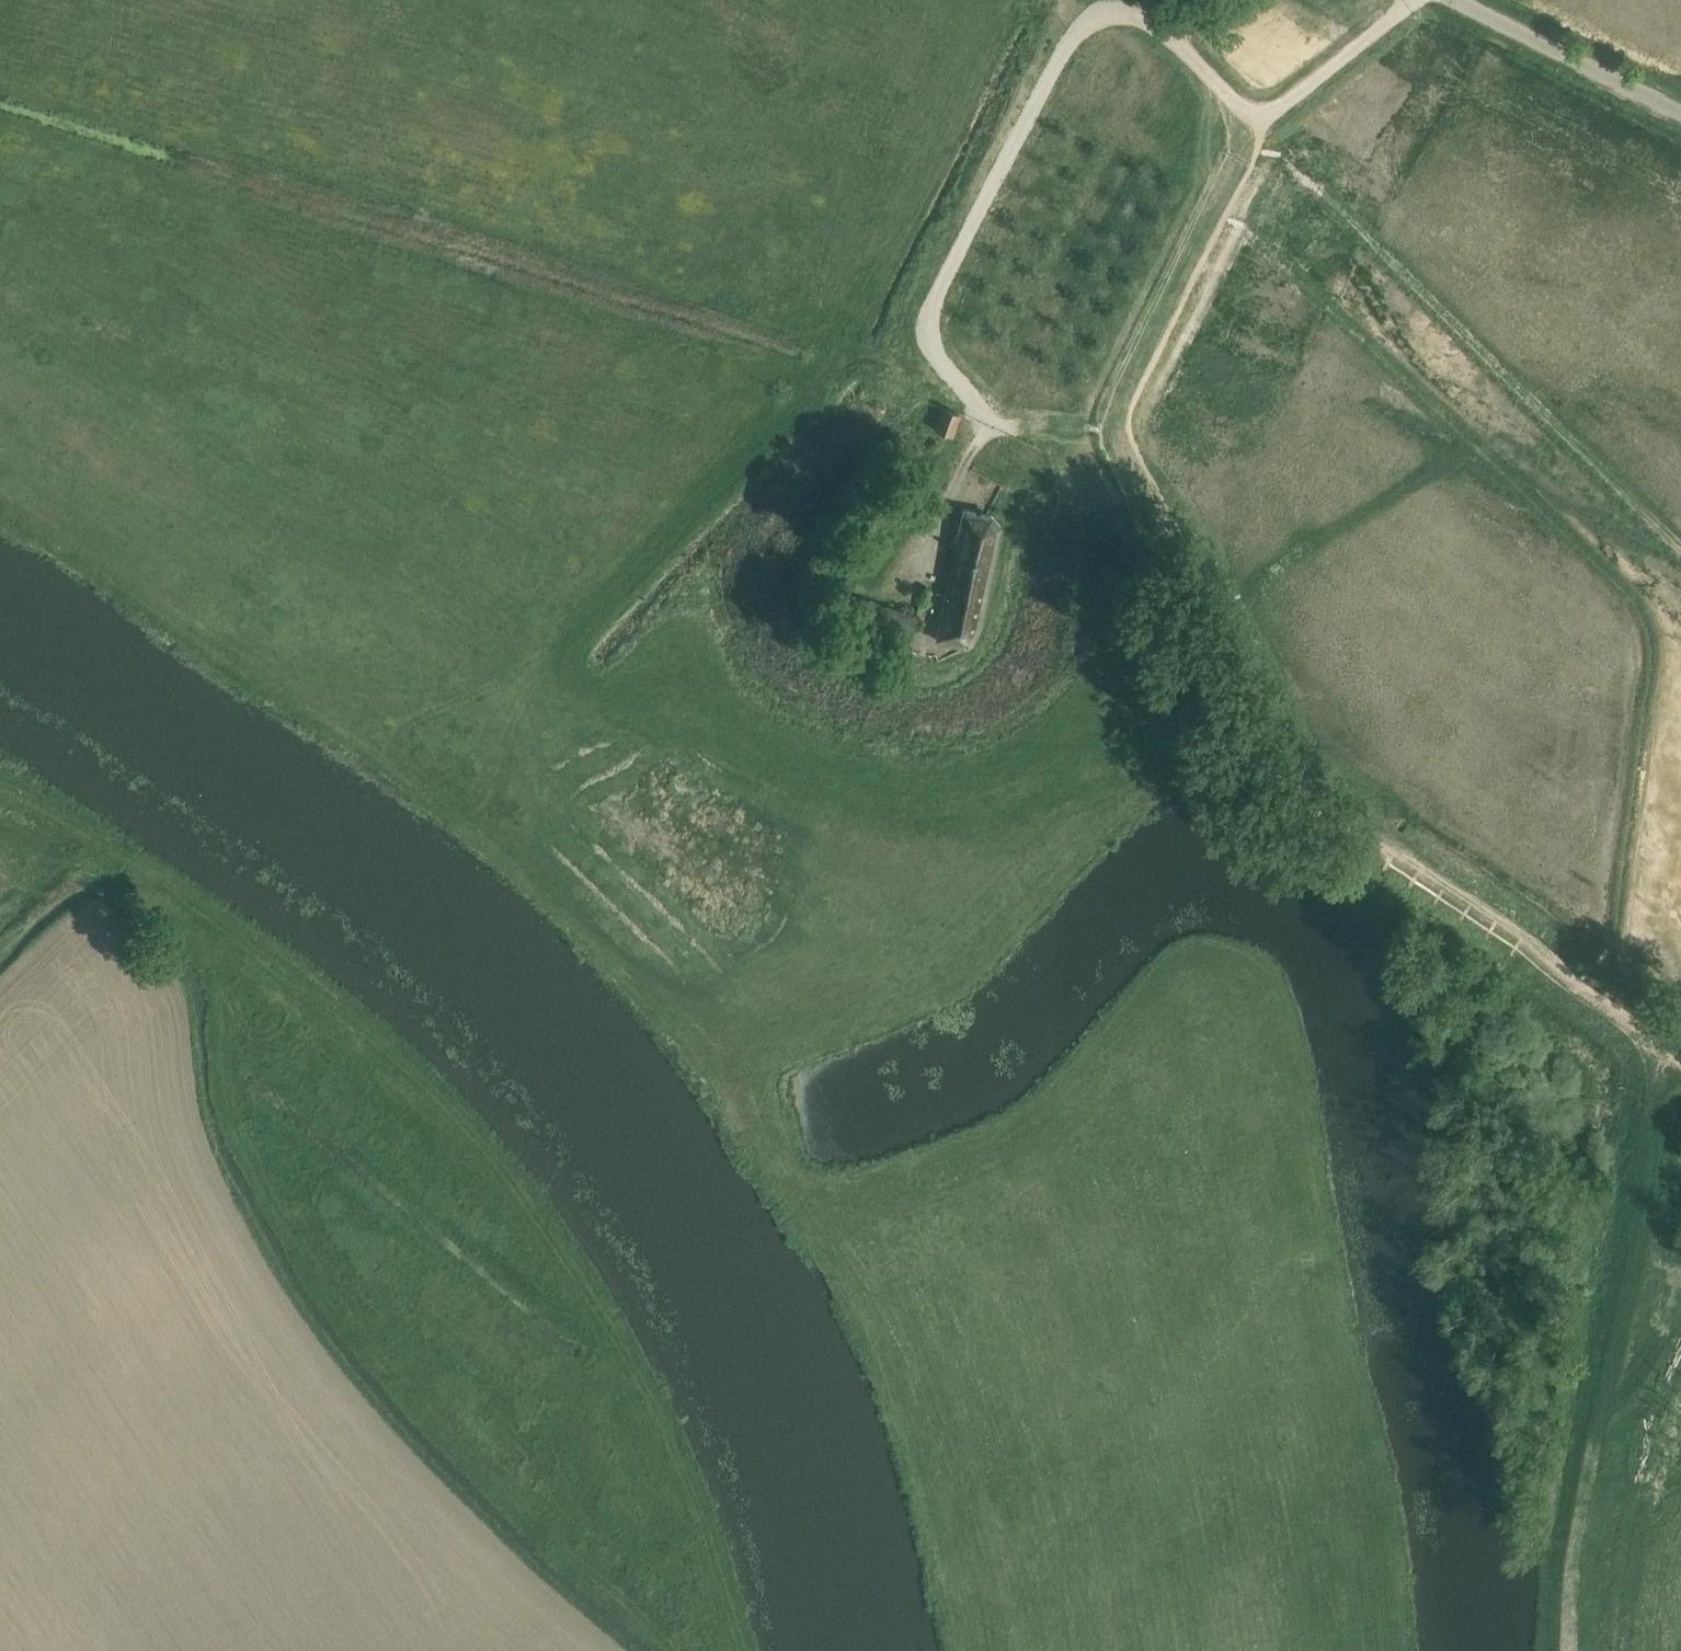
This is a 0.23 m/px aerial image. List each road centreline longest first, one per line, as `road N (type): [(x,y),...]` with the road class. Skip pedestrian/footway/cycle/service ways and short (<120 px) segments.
road 1 (track): [(1680,1059),(1273,768),(1104,423)]
road 2 (track): [(1562,1650),(1657,1097),(1679,1058)]
road 3 (track): [(1206,0),(1191,41),(1247,112),(1243,155),(1104,423)]
road 4 (unclassified): [(1680,112),(1455,0)]
road 5 (track): [(1409,0),(1272,116),(1247,112)]

